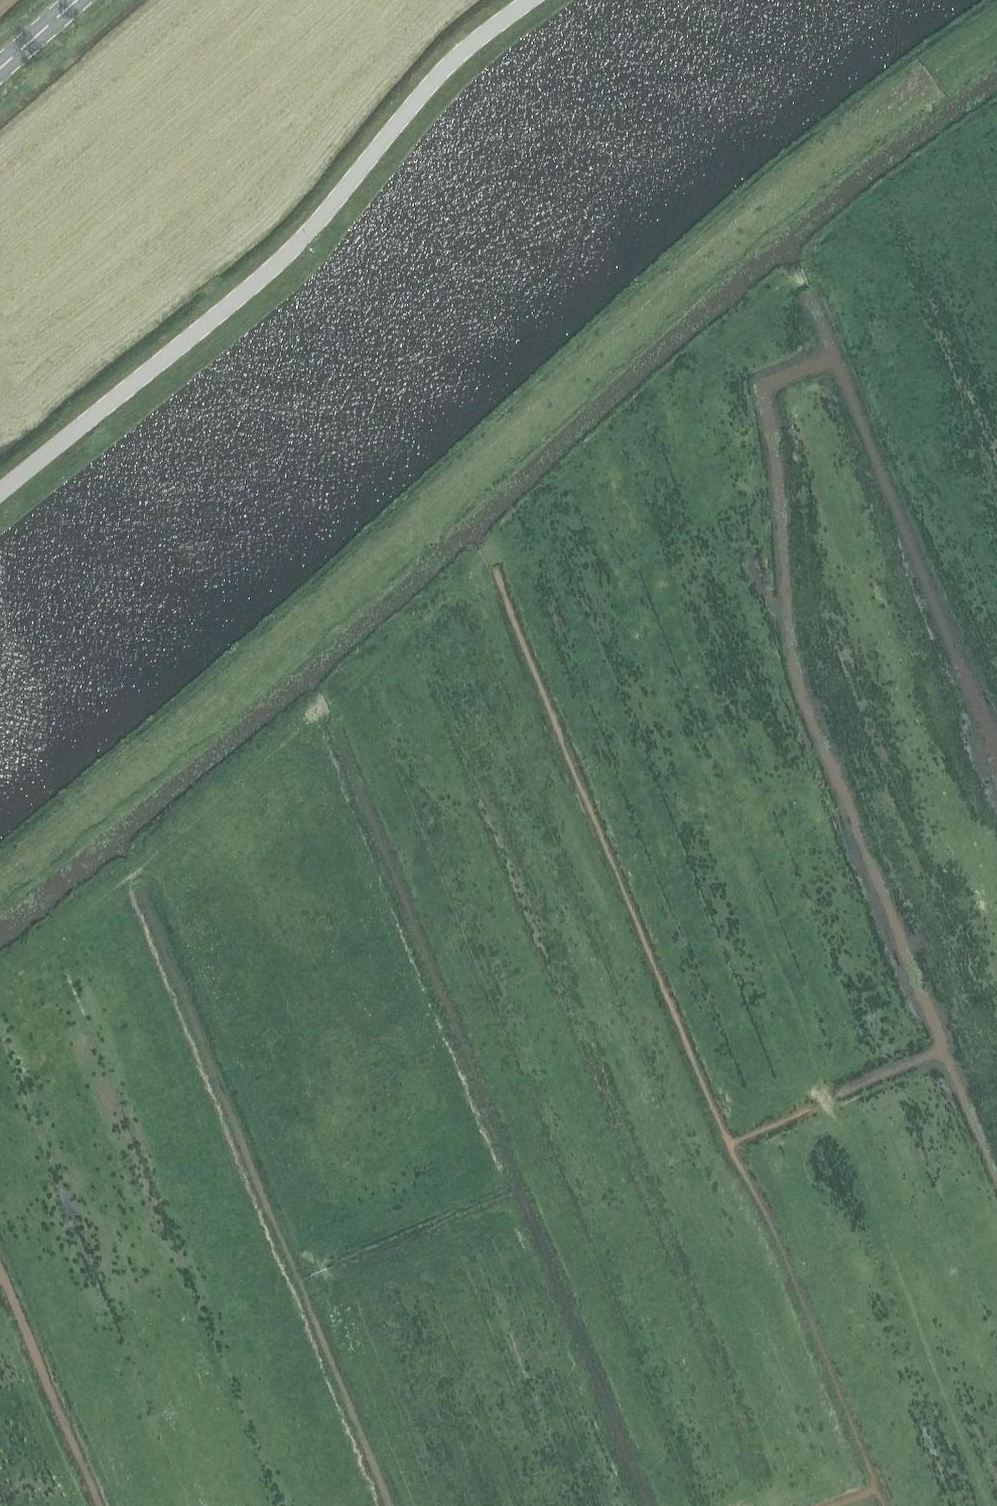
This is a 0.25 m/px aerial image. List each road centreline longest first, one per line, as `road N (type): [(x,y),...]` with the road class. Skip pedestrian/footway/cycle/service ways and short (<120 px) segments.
road 1 (unclassified): [(0,496),(293,250),(470,51),(533,0)]

